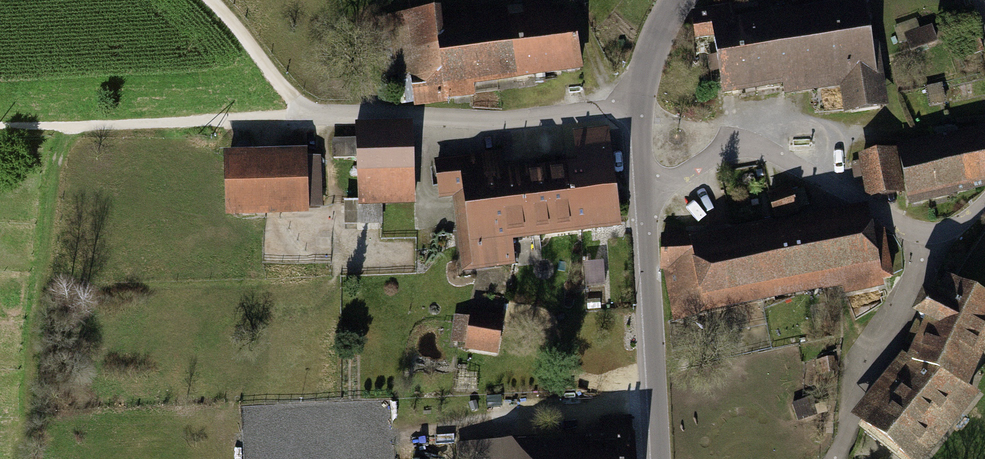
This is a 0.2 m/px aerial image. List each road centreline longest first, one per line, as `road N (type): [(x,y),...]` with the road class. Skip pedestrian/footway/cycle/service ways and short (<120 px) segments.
road 1 (tertiary): [(681,0),(647,62),(637,114),(661,458)]
road 2 (unclassified): [(836,458),(933,245),(984,203)]
road 3 (track): [(313,116),(212,0)]

